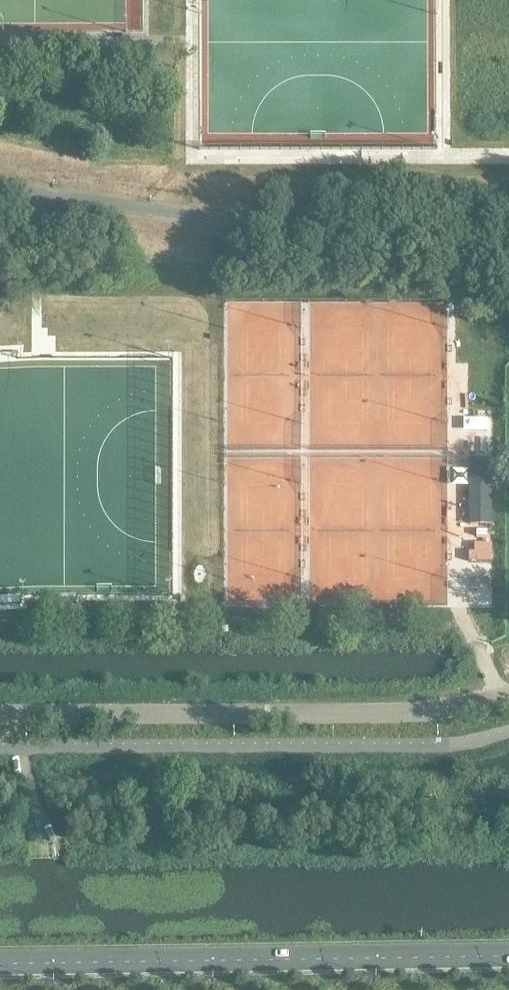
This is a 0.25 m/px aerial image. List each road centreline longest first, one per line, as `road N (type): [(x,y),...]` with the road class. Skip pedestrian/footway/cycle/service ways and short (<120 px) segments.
road 1 (unclassified): [(508,696),(427,711),(0,717)]
road 2 (primary): [(508,956),(0,963)]

